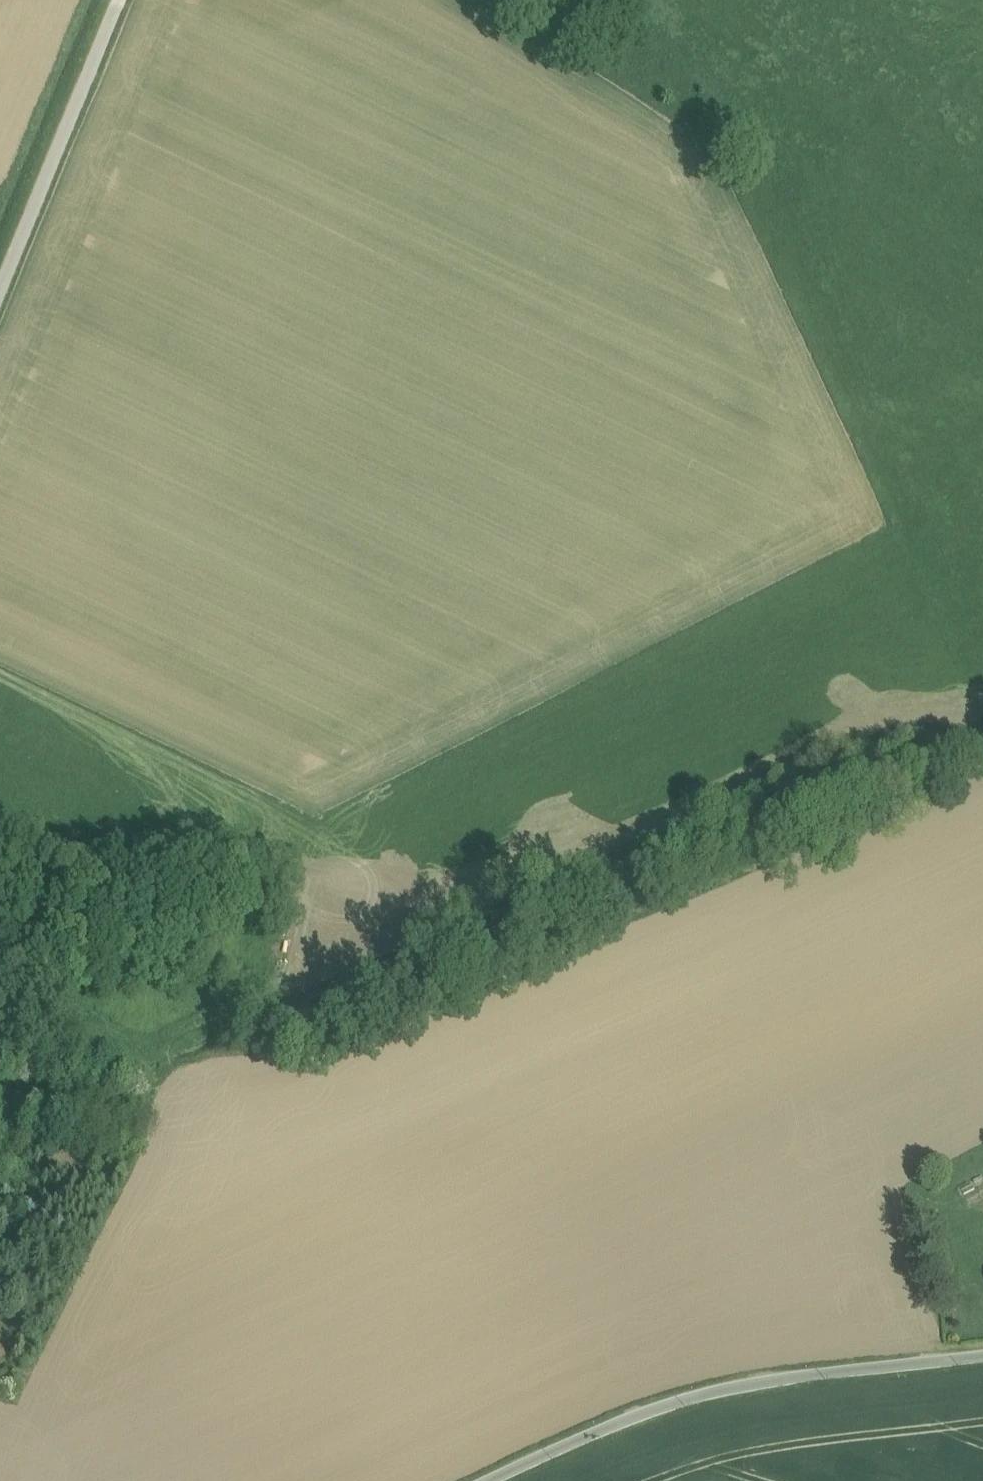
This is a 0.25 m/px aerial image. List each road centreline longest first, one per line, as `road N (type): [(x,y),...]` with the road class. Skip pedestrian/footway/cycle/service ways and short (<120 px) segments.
road 1 (tertiary): [(489,1480),(691,1398),(982,1357)]
road 2 (track): [(0,282),(119,0)]

